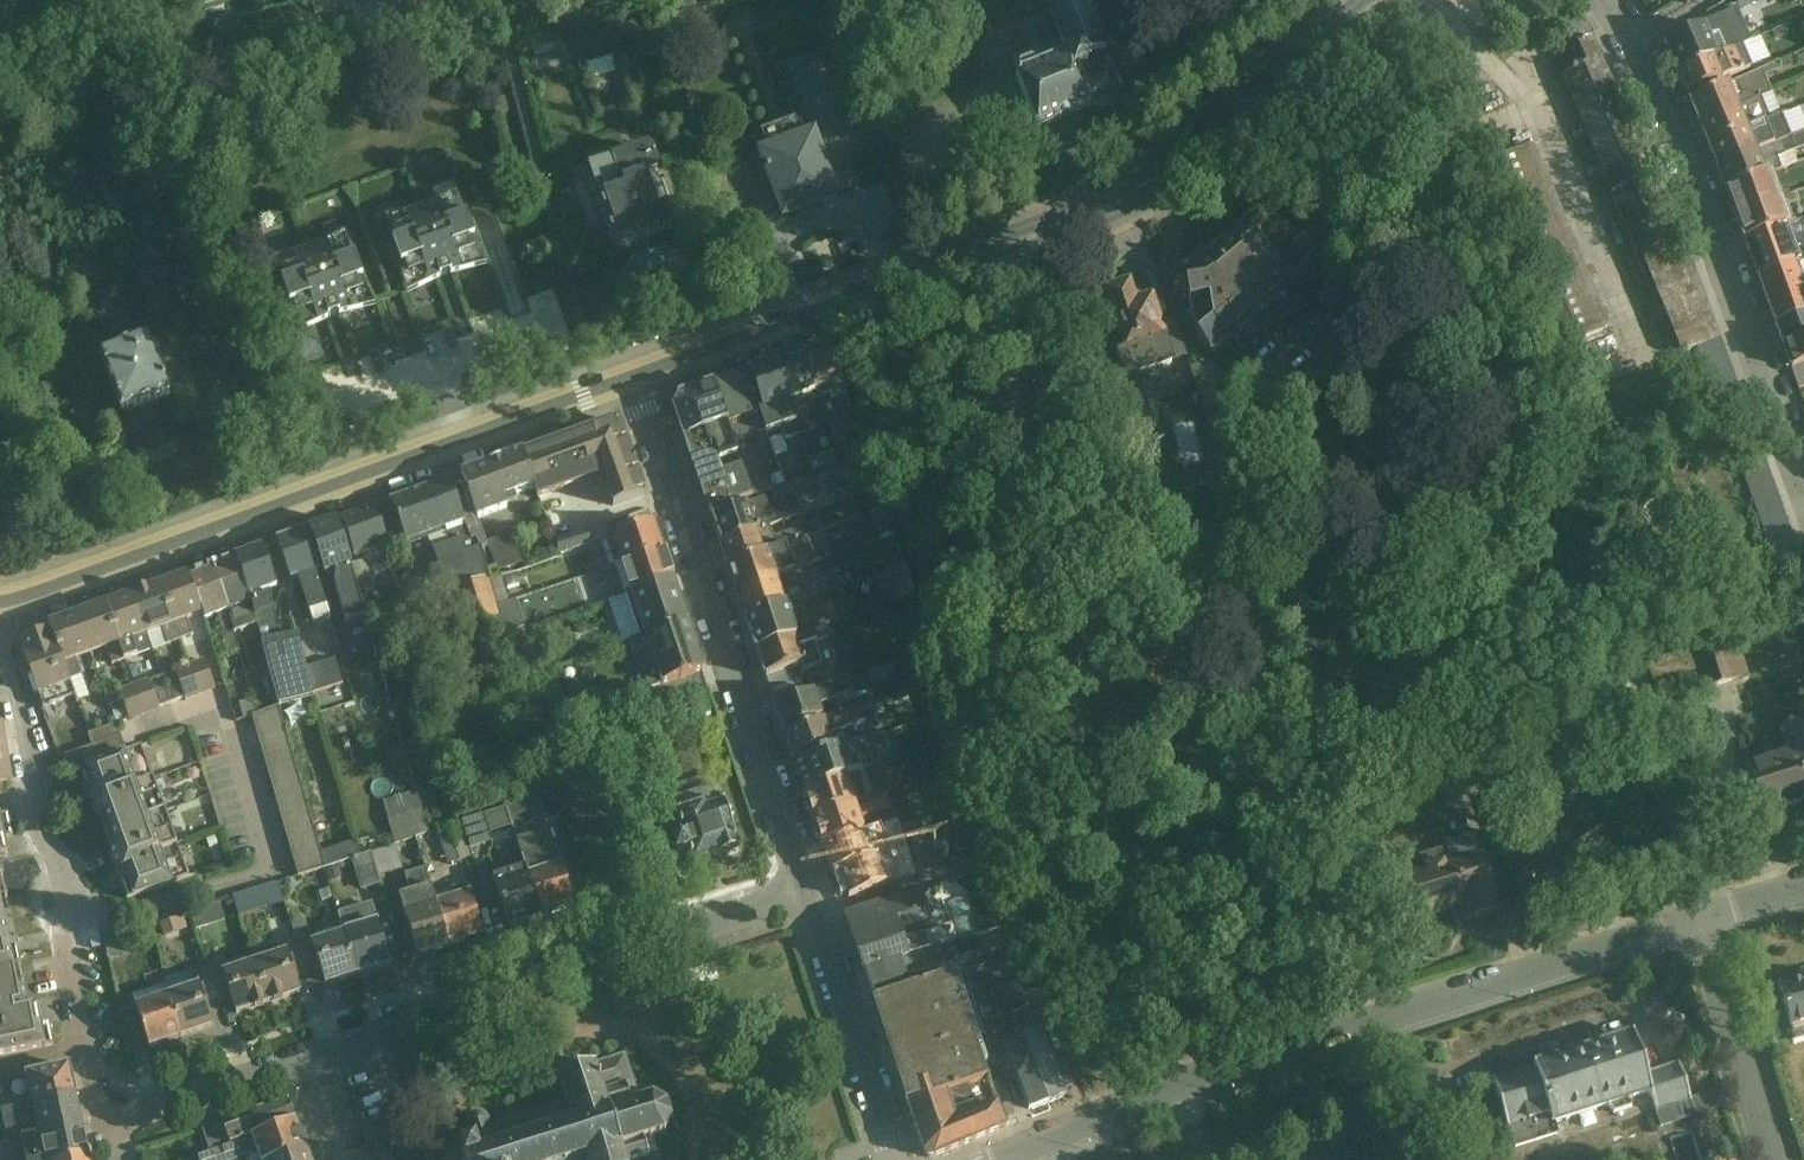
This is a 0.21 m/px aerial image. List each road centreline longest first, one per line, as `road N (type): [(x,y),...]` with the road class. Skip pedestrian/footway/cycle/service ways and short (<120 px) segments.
road 1 (secondary): [(636,385),(1112,210),(1159,181),(1380,0)]
road 2 (residential): [(1701,932),(1013,1159)]
road 3 (secondary): [(0,607),(636,385)]
road 4 (residential): [(636,385),(803,894)]
road 5 (residential): [(1803,492),(1603,0)]
road 6 (residential): [(300,1063),(803,894)]
road 7 (residential): [(0,633),(45,841),(66,878),(73,915),(63,952),(100,1126)]
road 8 (residential): [(803,894),(894,1159)]
road 9 (residential): [(1701,932),(1765,1159)]
road 10 (residential): [(100,1126),(300,1063)]

